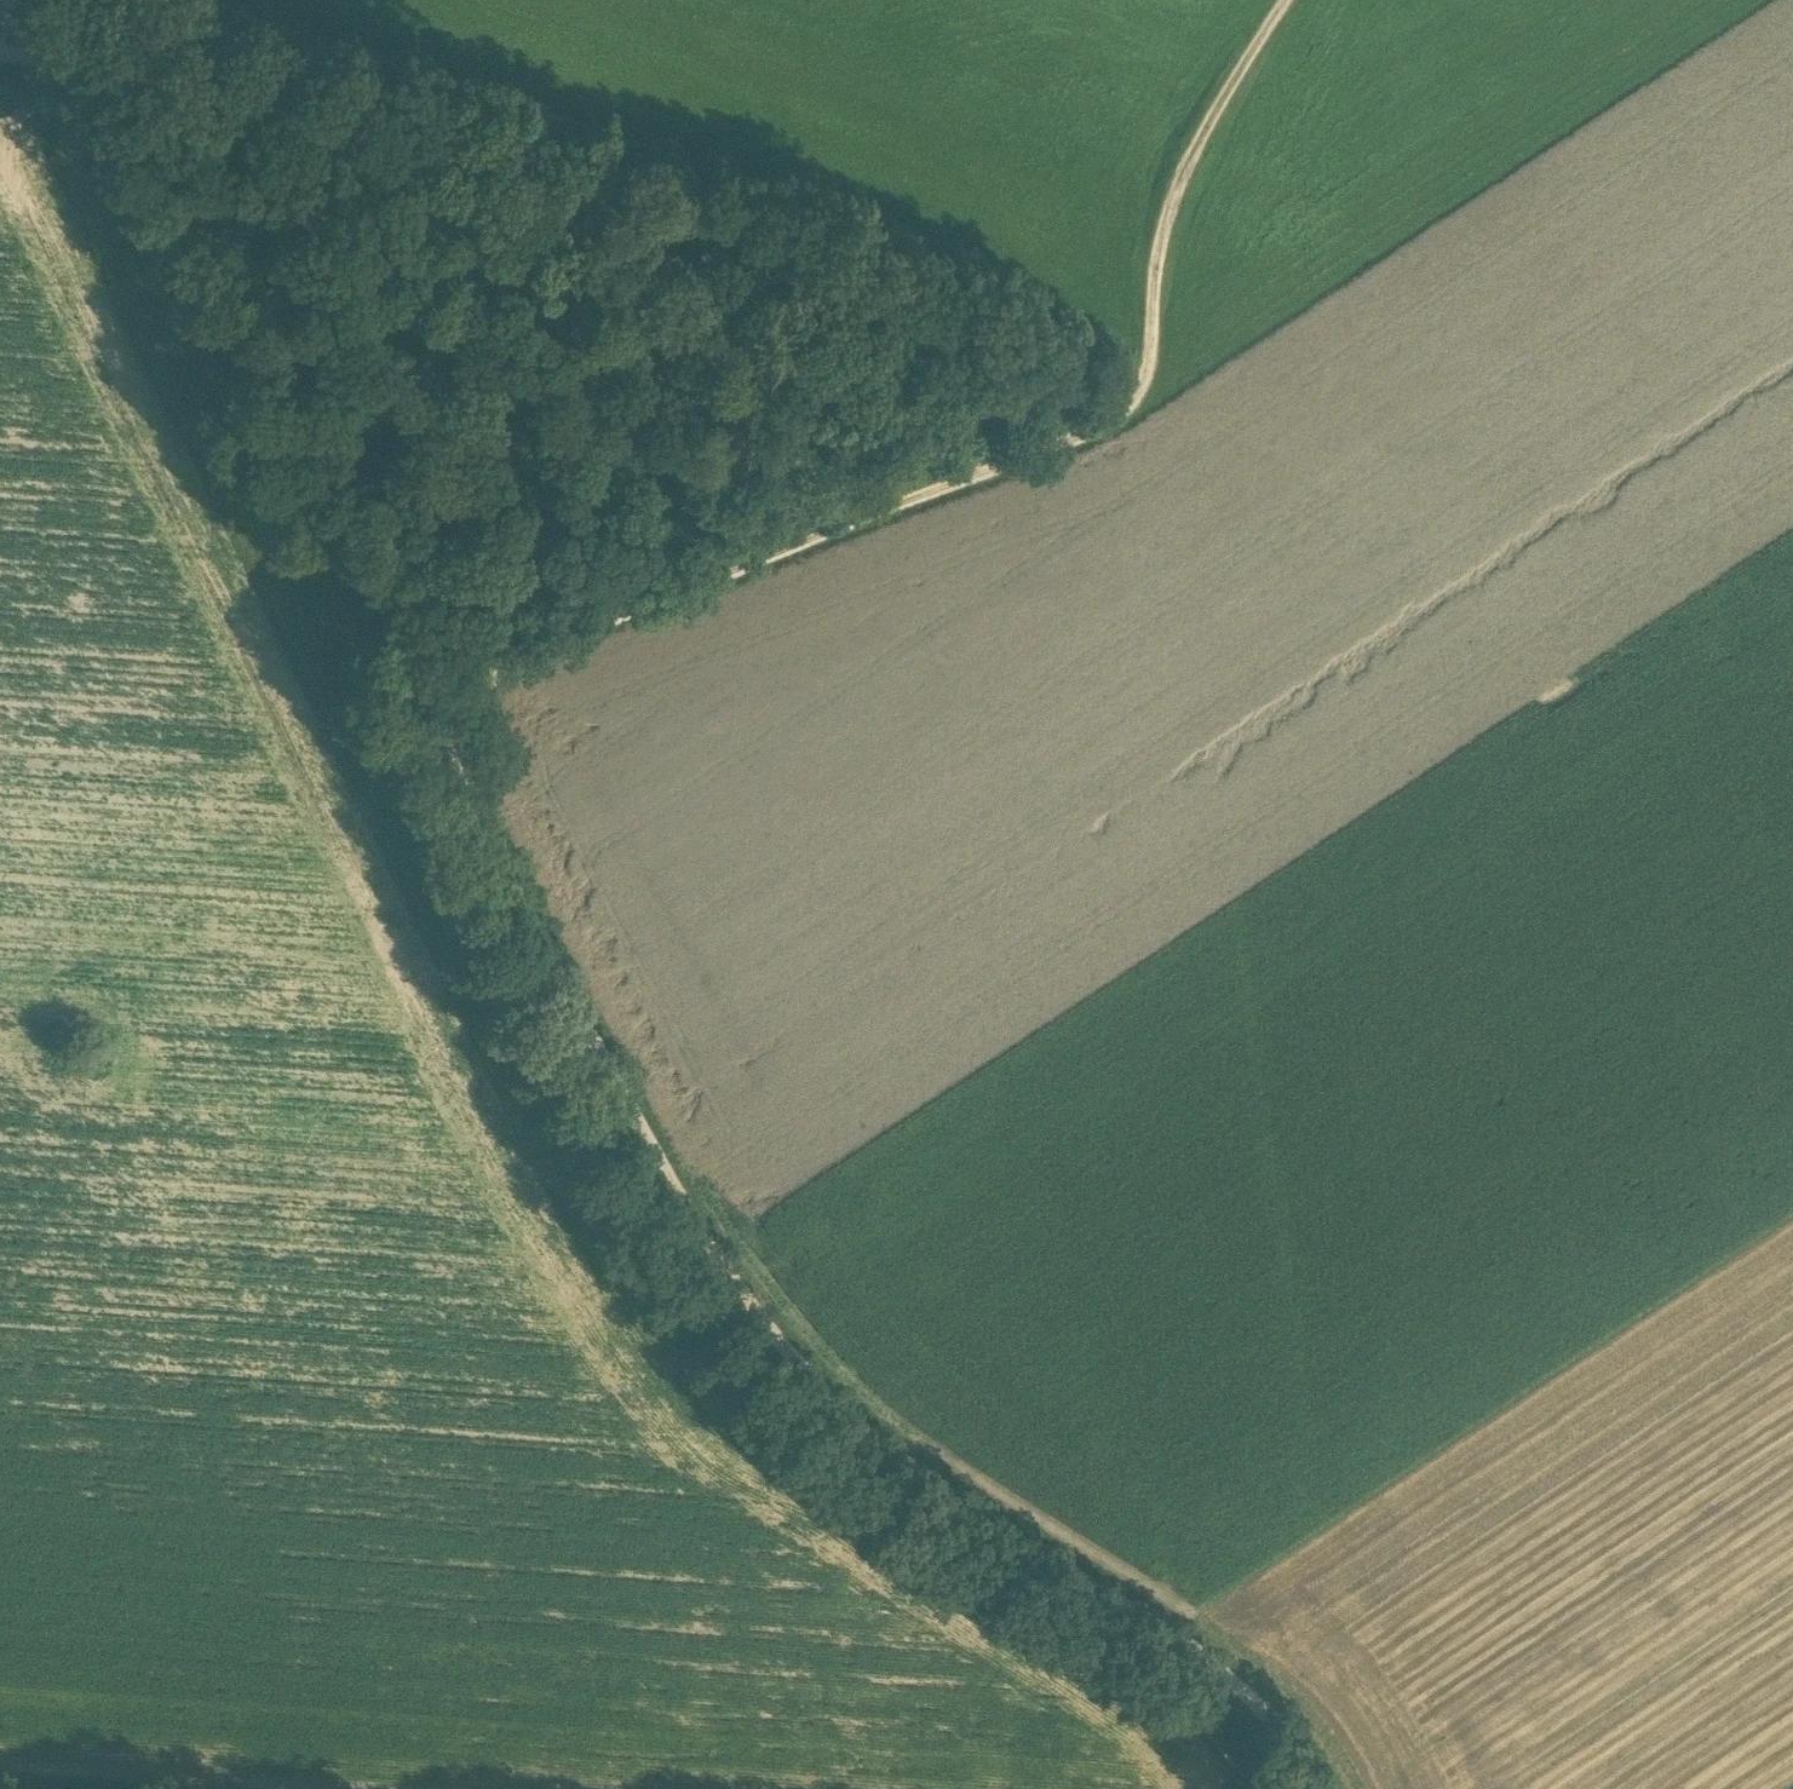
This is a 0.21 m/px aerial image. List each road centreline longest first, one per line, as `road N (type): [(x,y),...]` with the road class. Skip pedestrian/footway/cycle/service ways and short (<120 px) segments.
road 1 (track): [(1318,1788),(1276,1725),(1218,1673),(904,1460),(834,1401),(759,1317),(586,1034),(366,566),(63,53)]

